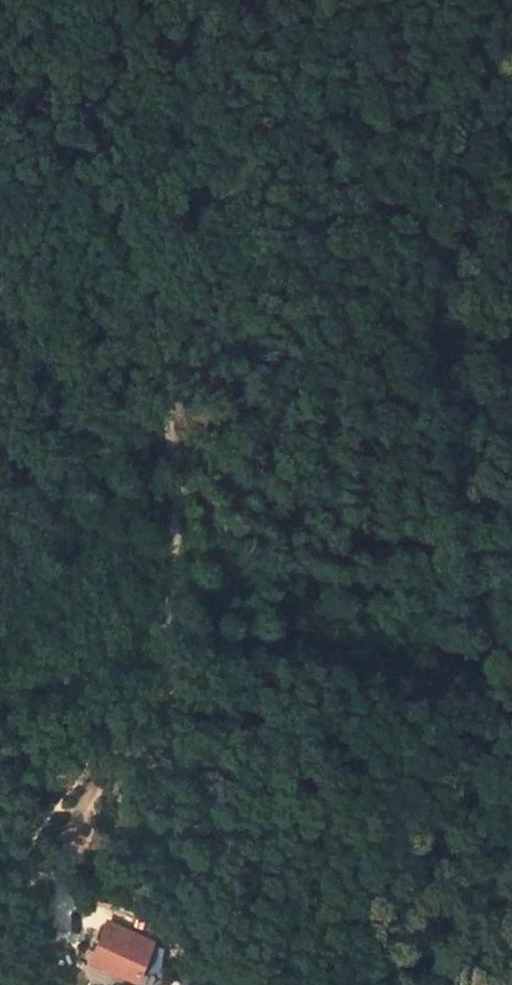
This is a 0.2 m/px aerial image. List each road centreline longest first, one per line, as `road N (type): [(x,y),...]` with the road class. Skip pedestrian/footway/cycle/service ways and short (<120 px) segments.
road 1 (track): [(46,888),(153,697),(169,649),(177,529),(167,416),(171,317),(181,180),(211,0)]

